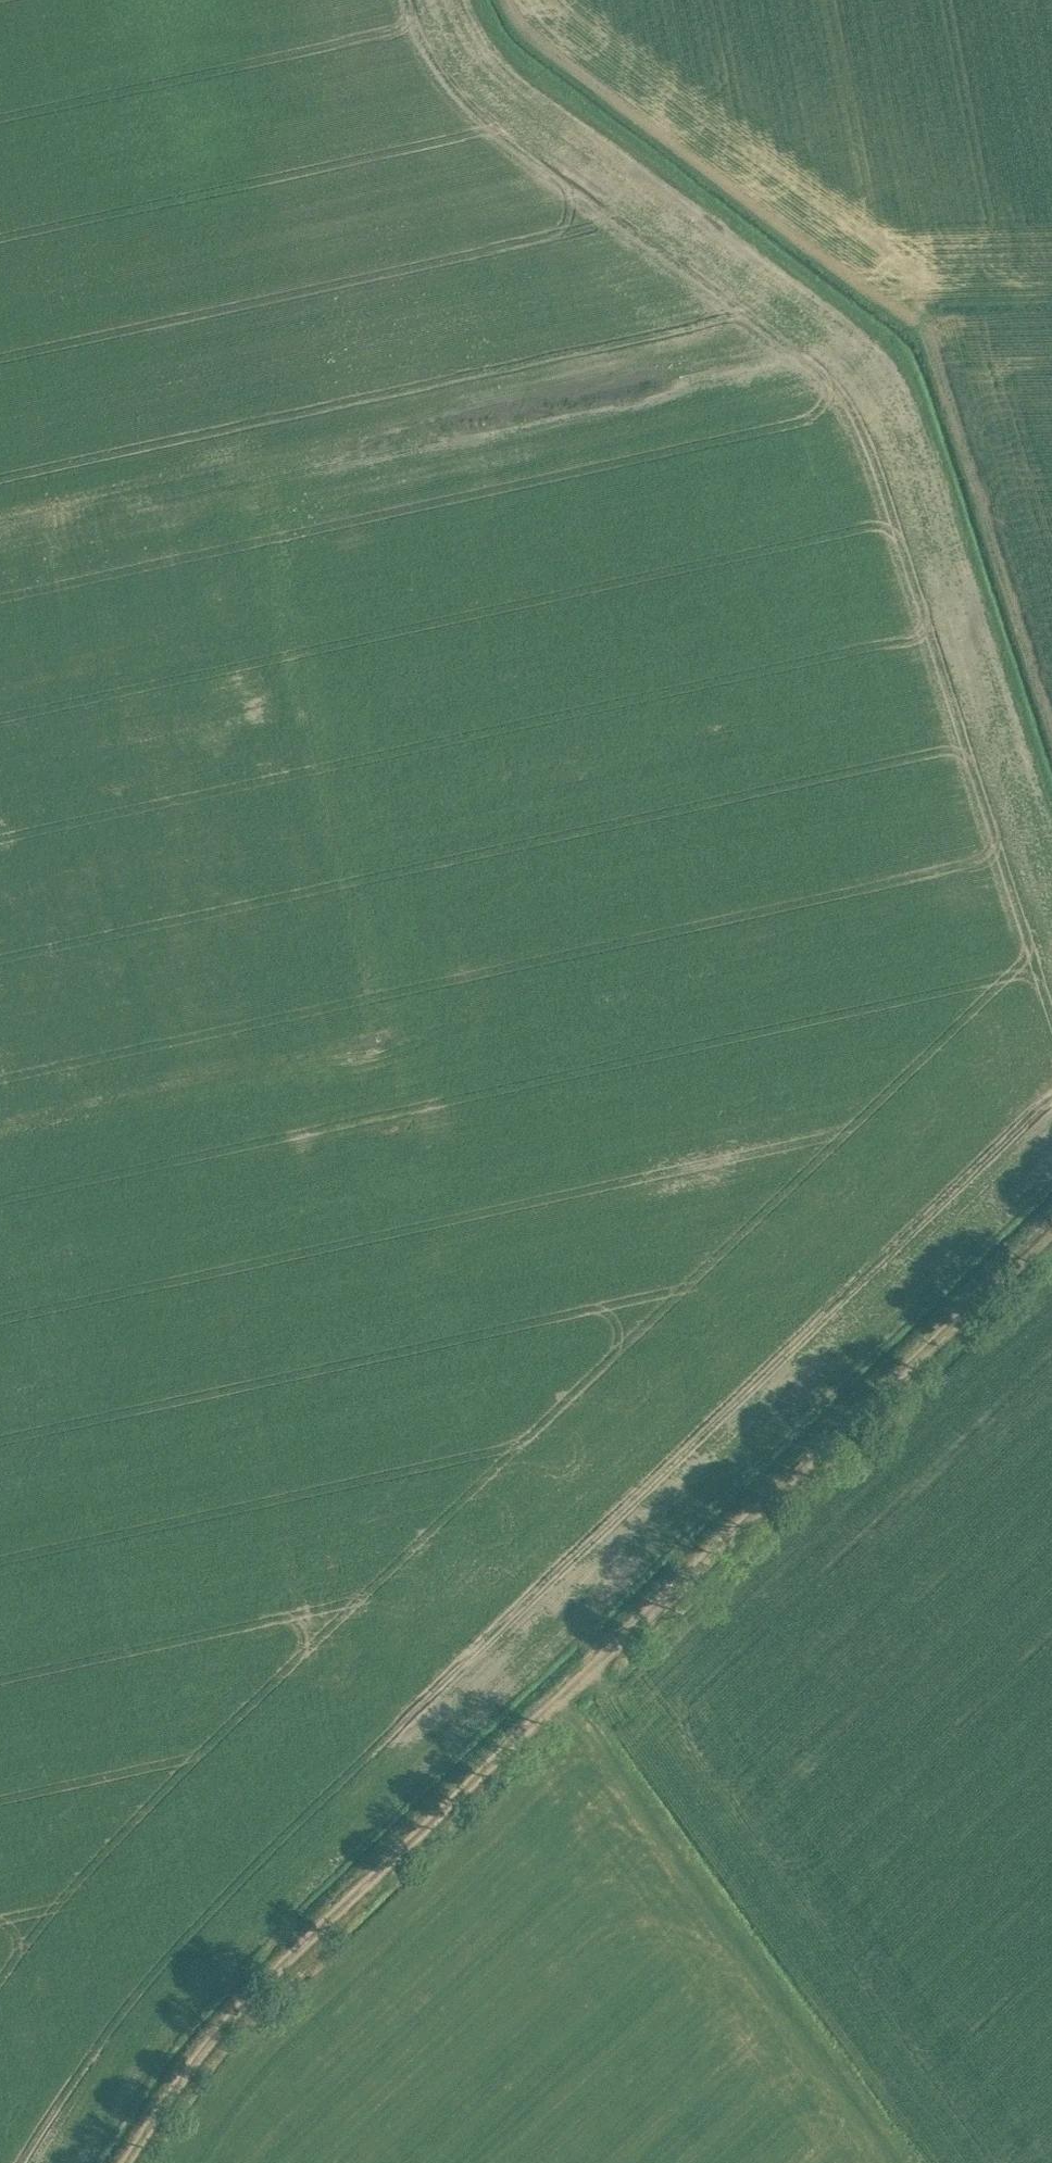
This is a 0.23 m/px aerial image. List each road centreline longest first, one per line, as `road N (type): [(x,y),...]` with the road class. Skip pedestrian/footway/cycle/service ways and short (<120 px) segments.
road 1 (track): [(130,2162),(261,1988),(1051,1227)]

